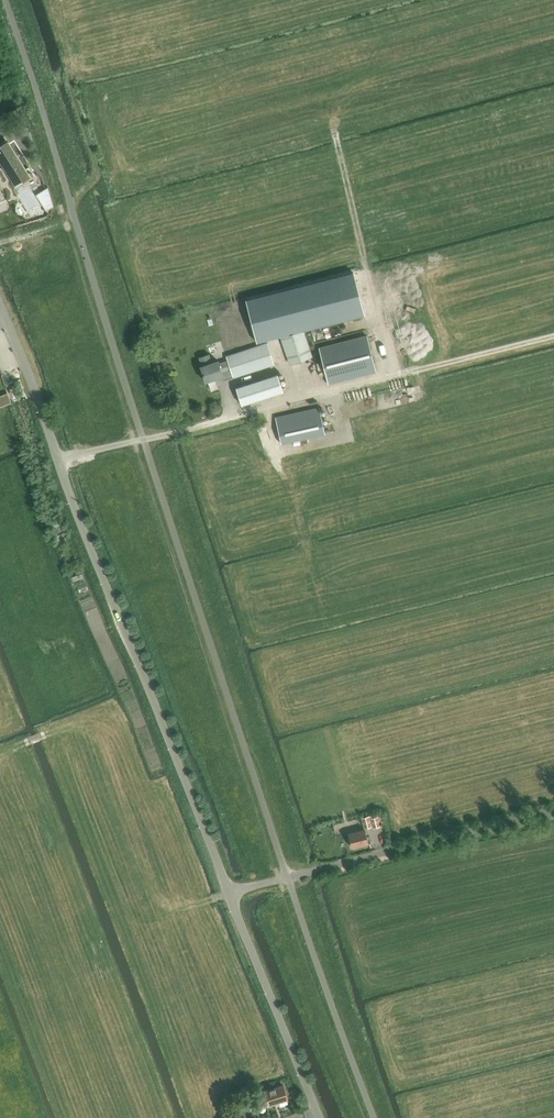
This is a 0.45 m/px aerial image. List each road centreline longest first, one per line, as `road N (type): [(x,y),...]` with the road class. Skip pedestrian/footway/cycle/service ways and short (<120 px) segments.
road 1 (unclassified): [(319,1117),(0,302)]
road 2 (track): [(263,411),(306,548),(317,560),(553,507)]
road 3 (track): [(389,378),(335,131)]
road 4 (track): [(0,239),(72,211),(100,176),(72,94)]

